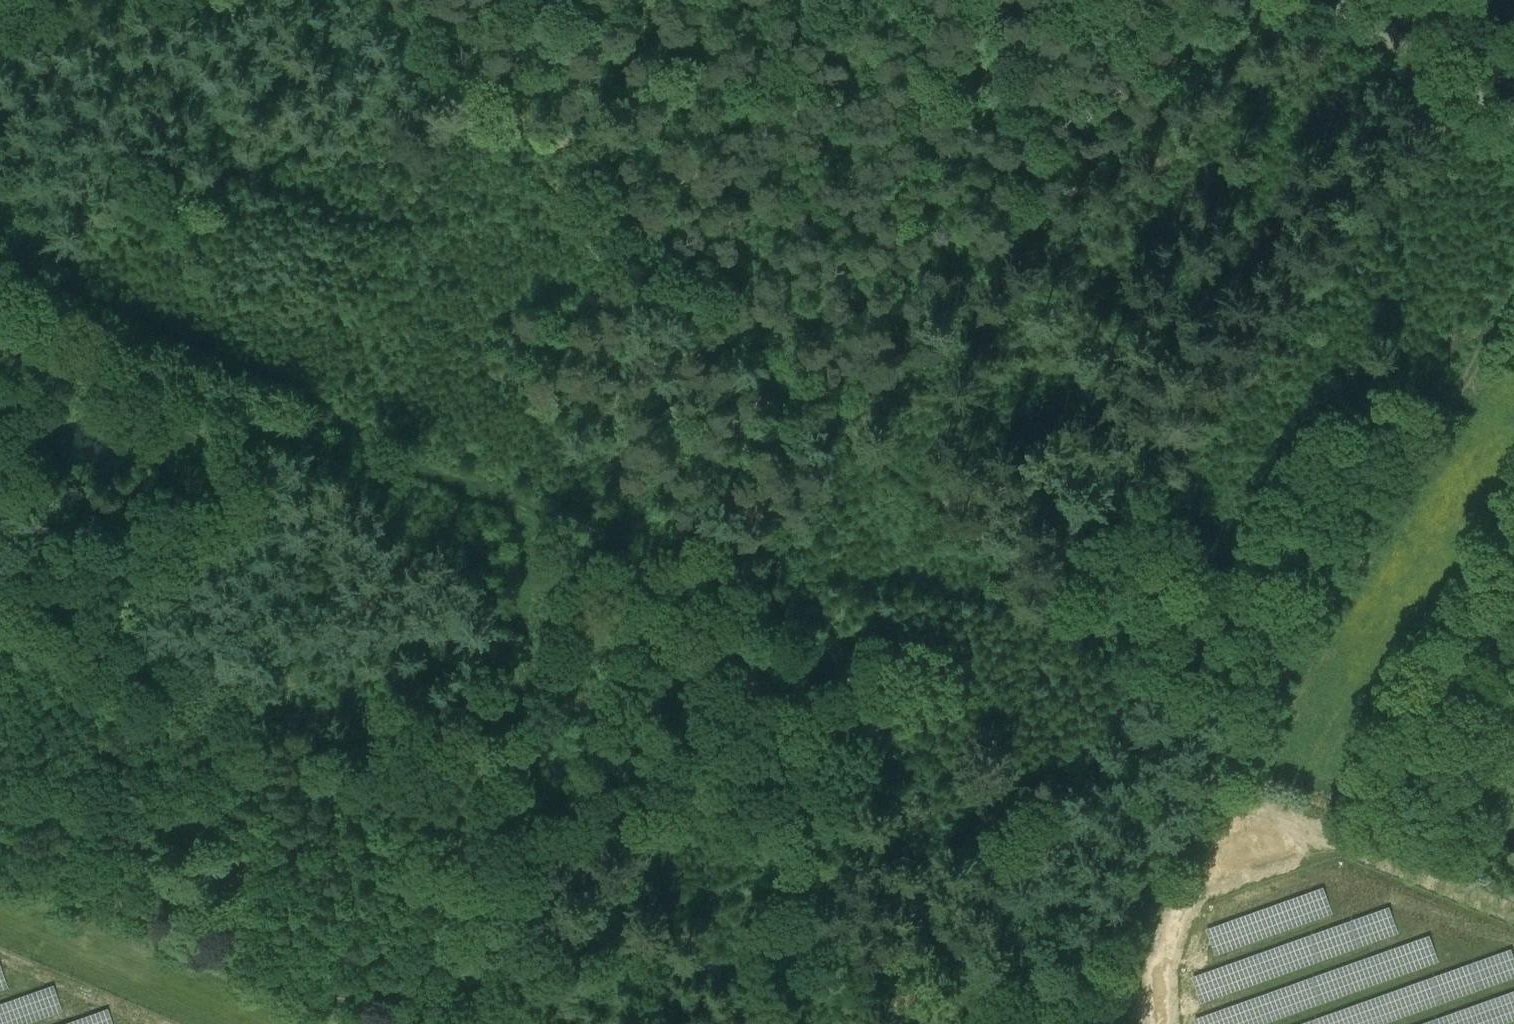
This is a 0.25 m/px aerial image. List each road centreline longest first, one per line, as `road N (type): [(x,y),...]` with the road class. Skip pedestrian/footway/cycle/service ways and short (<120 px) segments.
road 1 (unclassified): [(1513,102),(1352,0)]

